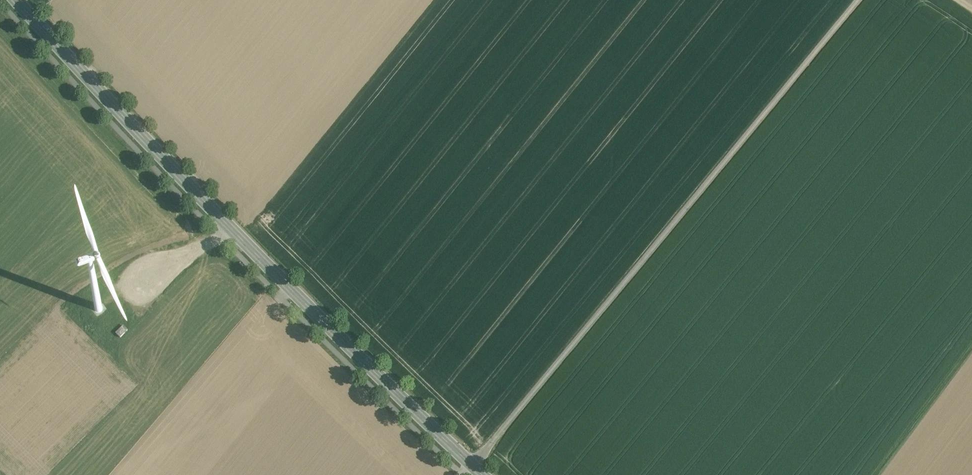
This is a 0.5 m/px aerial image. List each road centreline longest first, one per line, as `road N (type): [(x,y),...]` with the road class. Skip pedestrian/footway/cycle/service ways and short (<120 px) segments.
road 1 (tertiary): [(16,0),(231,229),(482,474)]
road 2 (track): [(971,347),(876,474)]

